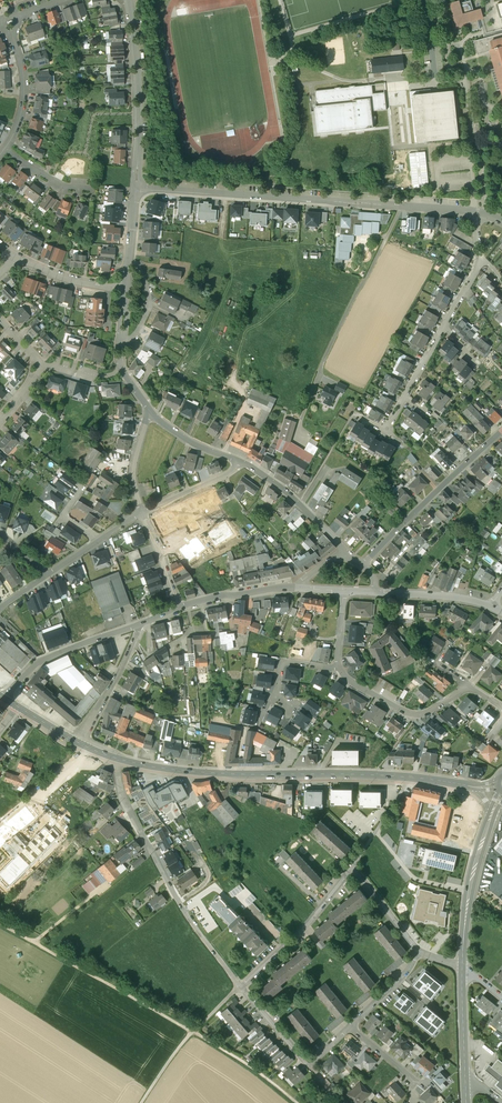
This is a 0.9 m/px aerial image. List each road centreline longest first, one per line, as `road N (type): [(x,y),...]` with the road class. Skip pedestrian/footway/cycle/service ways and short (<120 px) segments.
road 1 (secondary): [(121,760),(185,771),(373,775),(472,788)]
road 2 (track): [(0,923),(195,1031),(297,1102)]
road 3 (residential): [(478,211),(136,184)]
road 4 (residential): [(121,760),(131,818),(178,903),(241,987)]
road 5 (residential): [(363,566),(501,432)]
road 6 (residential): [(136,184),(128,0)]
road 7 (residential): [(350,869),(241,987)]
road 8 (residential): [(4,698),(40,660),(138,624)]
road 9 (track): [(241,987),(184,1042),(142,1102)]
road 10 (residential): [(338,668),(412,714),(432,711),(468,686)]
road 11 (secondary): [(490,822),(471,880),(462,966)]
road 12 (residential): [(344,550),(240,462)]
road 13 (residential): [(77,742),(138,624)]

